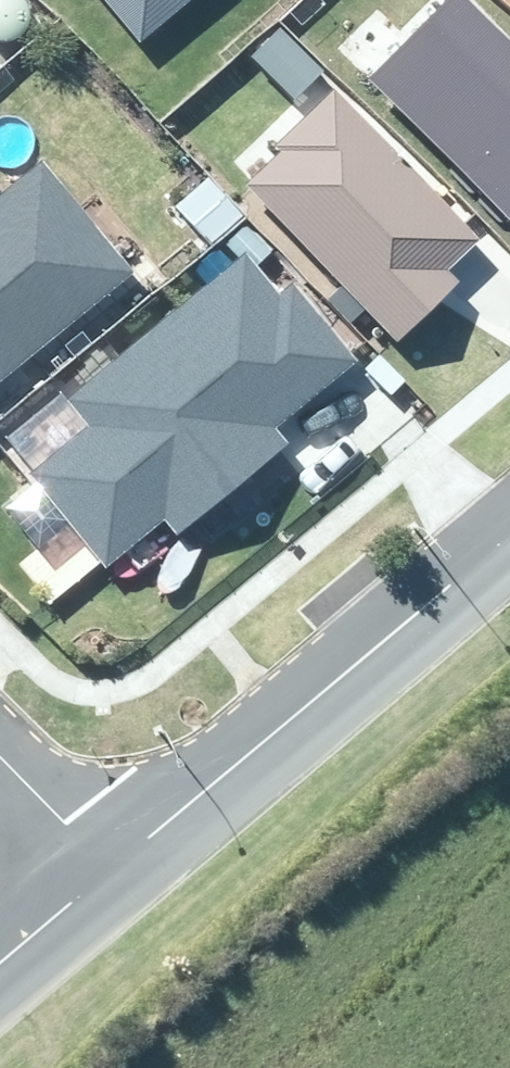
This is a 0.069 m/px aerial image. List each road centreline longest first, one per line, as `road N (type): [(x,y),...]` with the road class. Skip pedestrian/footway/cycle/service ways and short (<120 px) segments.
road 1 (residential): [(109,872),(509,535)]
road 2 (residential): [(109,872),(0,754)]
road 3 (residential): [(0,964),(109,872)]

